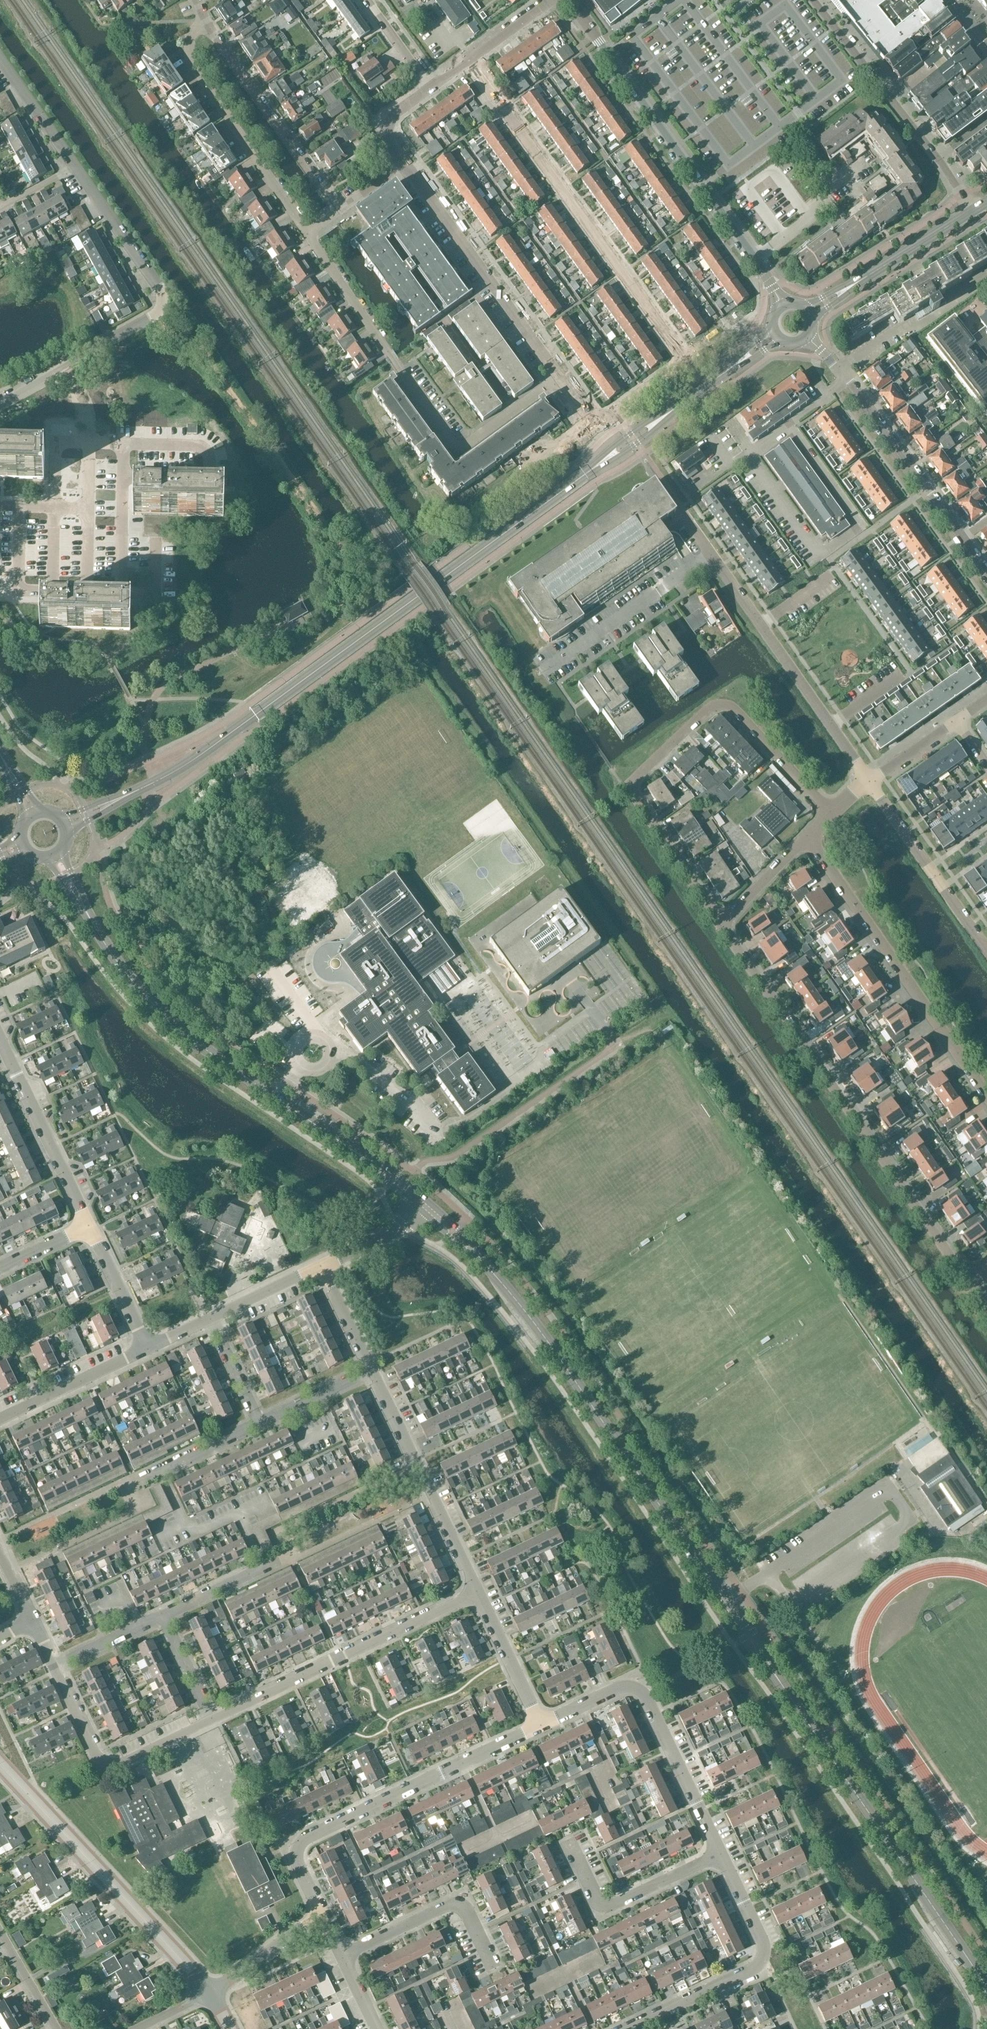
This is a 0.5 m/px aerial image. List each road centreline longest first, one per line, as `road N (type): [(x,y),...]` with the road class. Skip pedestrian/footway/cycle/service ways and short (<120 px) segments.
road 1 (secondary): [(126,796),(205,752),(594,468)]
road 2 (residential): [(723,923),(629,789),(722,706),(828,815)]
road 3 (residential): [(971,1286),(723,923)]
road 4 (residential): [(644,393),(686,363),(467,63)]
road 5 (residential): [(560,377),(458,450),(307,237)]
road 6 (residential): [(783,305),(568,0)]
road 7 (secondary): [(89,916),(130,979),(176,1026),(354,1151)]
road 8 (secondary): [(777,1678),(976,1971)]
road 9 (secondary): [(484,1264),(687,1545)]
road 10 (unclassified): [(541,1726),(306,1838),(298,1862),(321,1912)]
road 11 (residential): [(871,781),(686,518)]
road 12 (residential): [(986,1099),(807,840)]
road 13 (unclassified): [(211,1998),(0,1768)]
road 14 (residential): [(986,575),(852,384),(806,337)]
road 15 (residential): [(213,1719),(478,1592)]
road 16 (unclassified): [(720,1856),(641,1691),(618,1689),(541,1726)]
road 17 (residential): [(65,365),(145,320),(157,303),(75,168)]
road 18 (unclassified): [(625,2028),(753,1968),(762,1954),(720,1856)]
road 19 (unclassified): [(972,212),(814,0)]
road 20 (residential): [(560,377),(403,169)]
road 21 (residential): [(307,237),(192,70),(189,47),(204,24)]
road 22 (residential): [(374,1373),(478,1592)]
road 23 (residential): [(339,213),(204,24)]
road 24 (residential): [(90,591),(90,414),(65,365)]
road 25 (residential): [(53,1668),(102,1765),(119,1767),(213,1719)]
road 26 (unclassified): [(0,1041),(89,1226)]
road 27 (residential): [(986,951),(871,781)]
road 28 (unclassified): [(493,1968),(468,1914),(455,1906),(341,1955)]
road 29 (unclassified): [(720,1856),(608,1905),(594,1896),(573,1851)]
road 30 (residential): [(0,1422),(147,1349)]
road 31 (secondary): [(687,1545),(743,1639),(777,1678)]
road 32 (secondary): [(777,1678),(730,1598),(687,1545)]
road 33 (residential): [(478,1592),(541,1726)]
road 34 (unclassified): [(211,1998),(321,1912)]
road 35 (secondary): [(856,284),(972,212)]
road 36 (unclassified): [(89,1226),(147,1349)]
road 37 (residential): [(75,168),(0,59)]
road 38 (residential): [(257,1426),(374,1373)]
road 39 (residential): [(142,1482),(257,1426)]
road 40 (residential): [(208,1322),(322,1265)]
road 41 (residential): [(277,1561),(164,1614)]
road 42 (residential): [(164,1614),(53,1668)]

